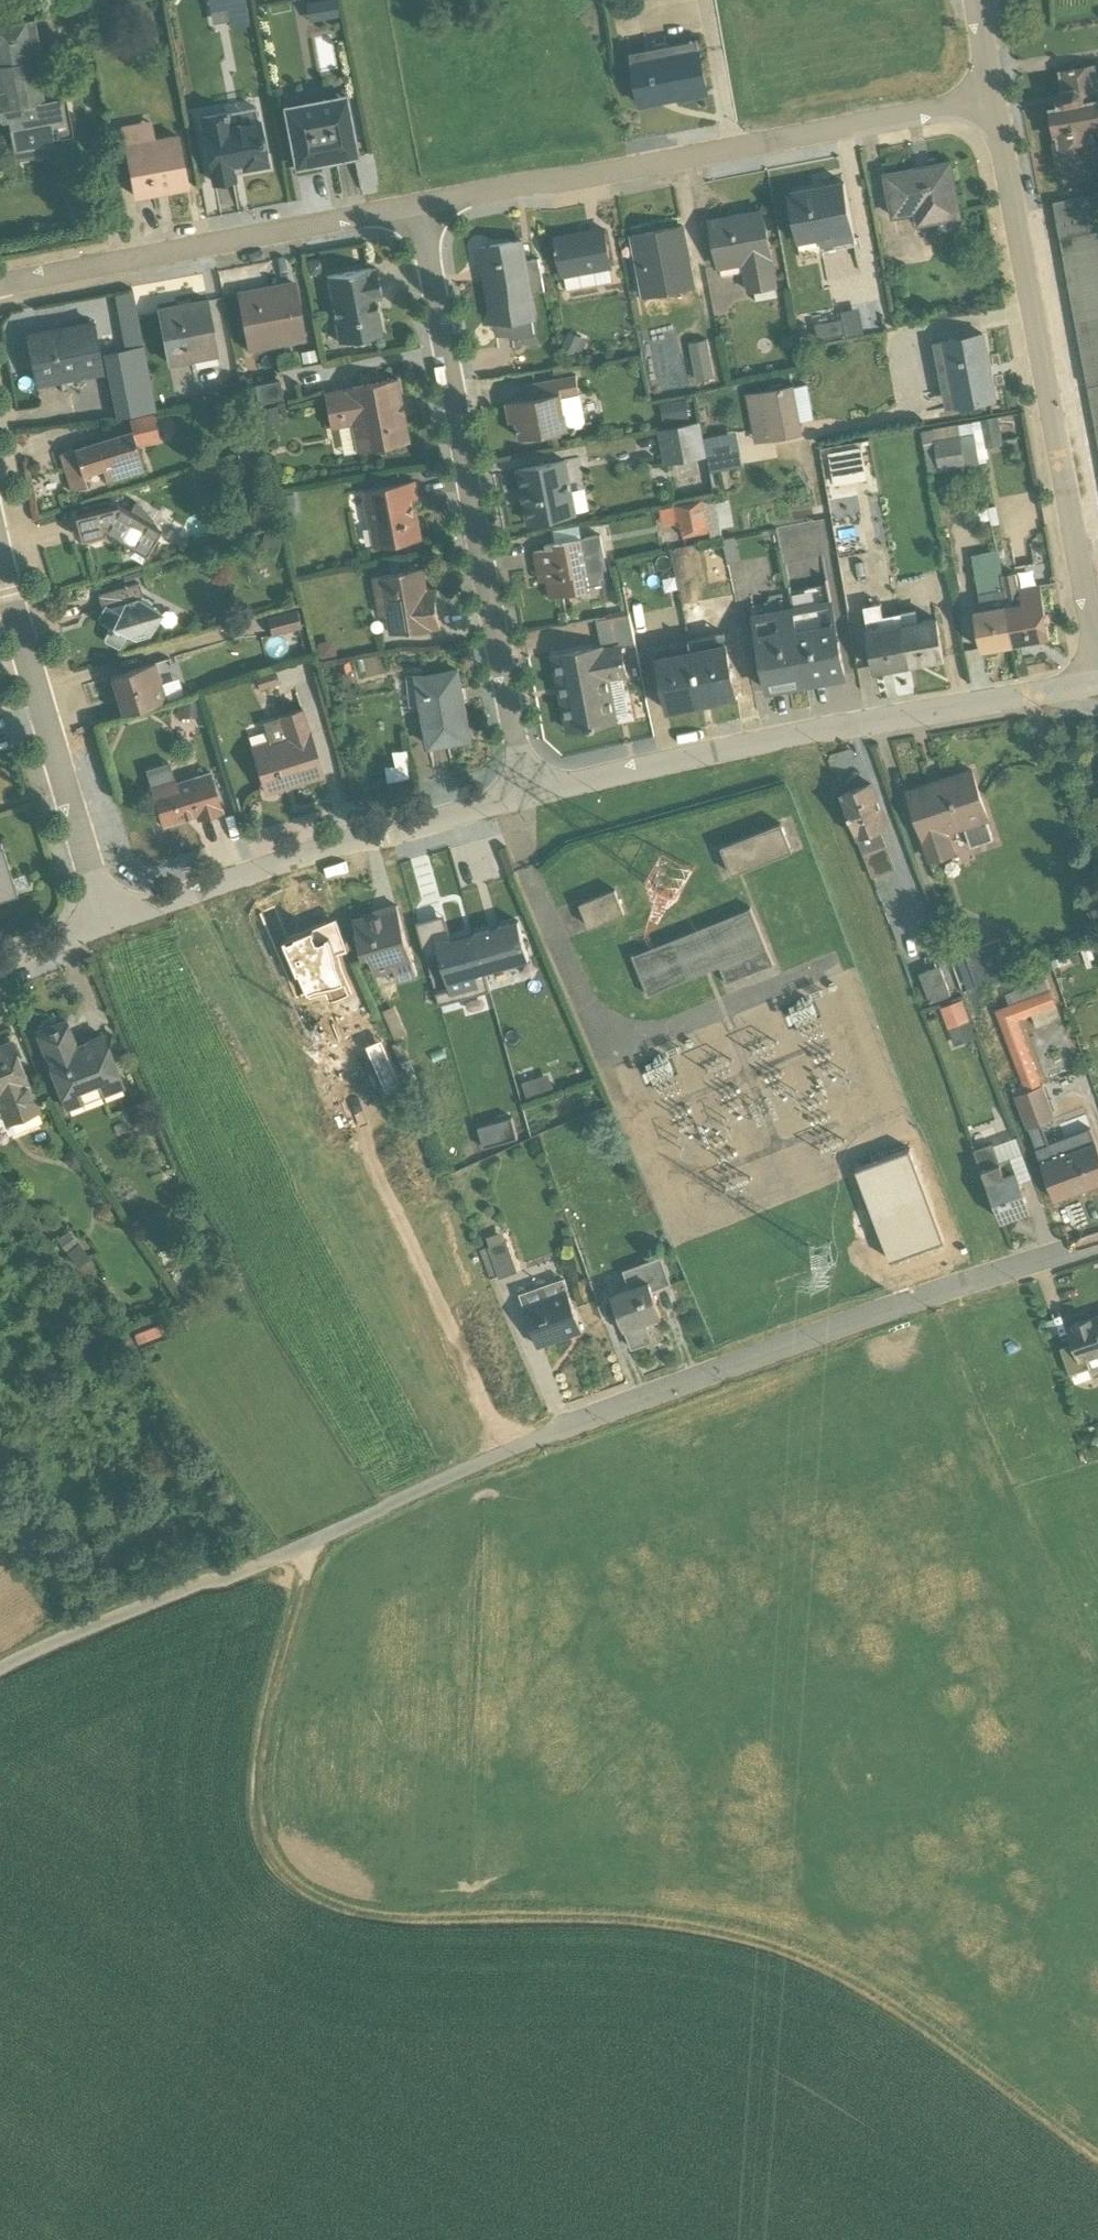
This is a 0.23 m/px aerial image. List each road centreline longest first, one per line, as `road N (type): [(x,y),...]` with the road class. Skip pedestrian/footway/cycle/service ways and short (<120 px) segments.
road 1 (track): [(311,1534),(265,1753),(270,1839),(291,1871),(321,1893),(377,1910),(629,1910),(797,1945),(934,2023),(1097,2147)]
road 2 (unclassified): [(0,1673),(546,1434)]
road 3 (residential): [(418,207),(527,791)]
road 4 (residential): [(1097,1243),(978,1278),(546,1434)]
road 5 (residential): [(418,207),(990,100)]
road 6 (residential): [(1097,675),(527,791)]
road 7 (track): [(799,734),(1000,1272)]
road 8 (residential): [(1097,654),(990,100)]
road 9 (residential): [(527,791),(384,831),(107,928)]
road 10 (residential): [(0,285),(418,207)]
road 11 (residential): [(0,567),(107,928)]

